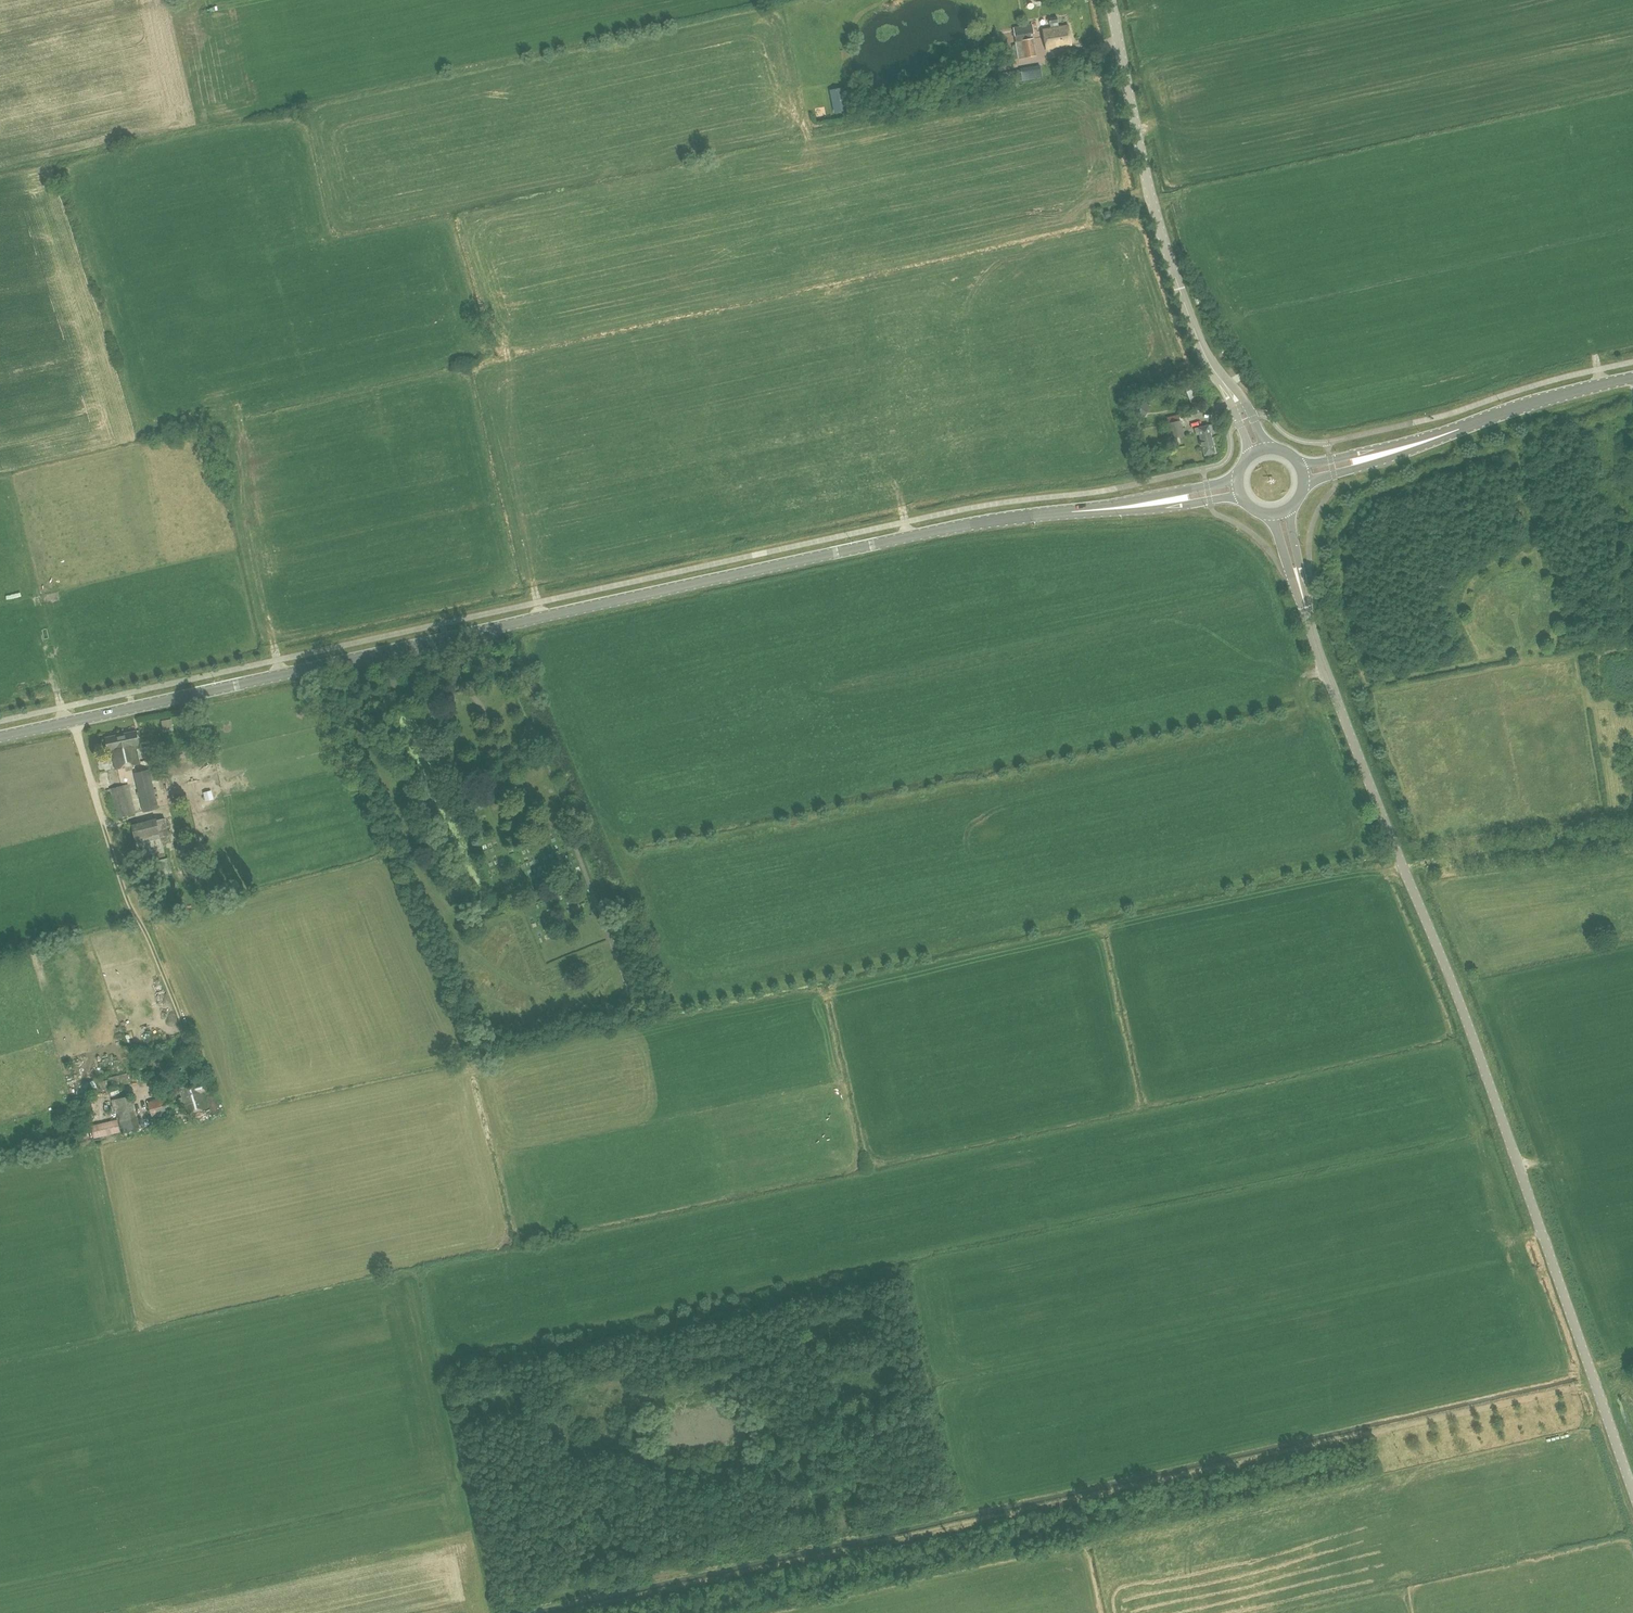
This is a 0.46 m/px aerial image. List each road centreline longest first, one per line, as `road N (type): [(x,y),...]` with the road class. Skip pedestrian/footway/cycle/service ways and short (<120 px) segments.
road 1 (secondary): [(0,737),(948,530),(1150,504)]
road 2 (unclassified): [(1632,1489),(1488,1075),(1343,716),(1285,512)]
road 3 (tertiary): [(1209,363),(1156,211),(1111,0)]
road 4 (track): [(1632,834),(1405,869)]
road 5 (secondary): [(1429,441),(1501,412),(1632,378)]
road 6 (secondary): [(1304,490),(1429,441)]
road 7 (secondary): [(1429,441),(1302,467)]

